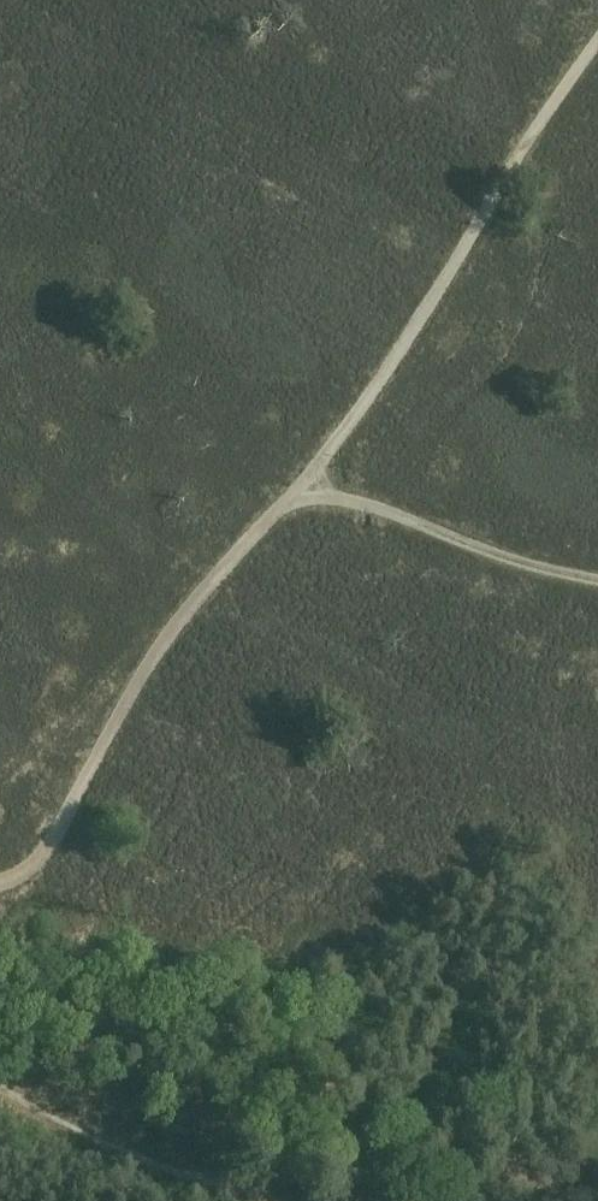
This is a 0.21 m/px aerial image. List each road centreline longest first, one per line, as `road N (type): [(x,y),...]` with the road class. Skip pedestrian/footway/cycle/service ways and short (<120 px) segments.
road 1 (track): [(297,489),(376,390),(597,38)]
road 2 (track): [(0,881),(36,860),(152,660),(297,489)]
road 3 (track): [(297,489),(370,503),(497,552),(597,578)]
road 4 (track): [(271,1200),(103,1143),(0,1088)]

